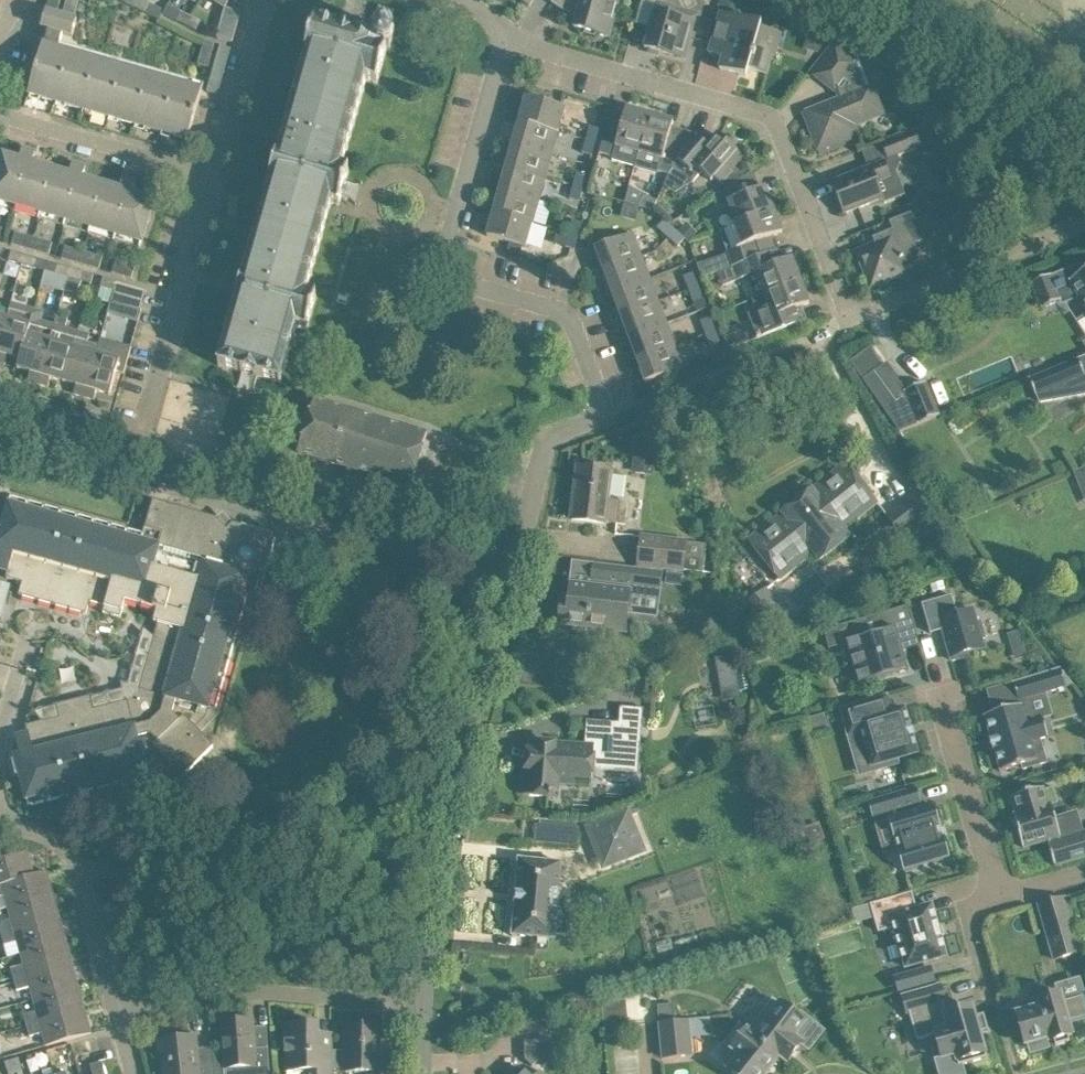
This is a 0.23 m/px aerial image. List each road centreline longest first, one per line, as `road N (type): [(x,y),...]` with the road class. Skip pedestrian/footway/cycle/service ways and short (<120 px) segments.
road 1 (residential): [(513,578),(540,457),(549,442),(598,422),(607,403),(574,314),(558,300),(464,270),(461,246),(516,44)]
road 2 (residential): [(864,319),(790,128),(775,113),(516,44)]
road 3 (residential): [(421,996),(435,899),(513,578)]
road 4 (residential): [(513,578),(197,488)]
road 5 (residential): [(115,1022),(259,991),(421,996)]
road 6 (residential): [(149,434),(232,167)]
road 7 (unclassified): [(1084,152),(862,0)]
road 8 (residential): [(115,1022),(69,854),(31,829),(0,824)]
road 9 (residential): [(232,167),(0,116)]
road 10 (residential): [(864,319),(1084,232)]
road 11 (residential): [(980,908),(929,684)]
road 12 (residential): [(121,644),(39,624),(0,762)]
road 13 (residential): [(232,167),(279,0)]

